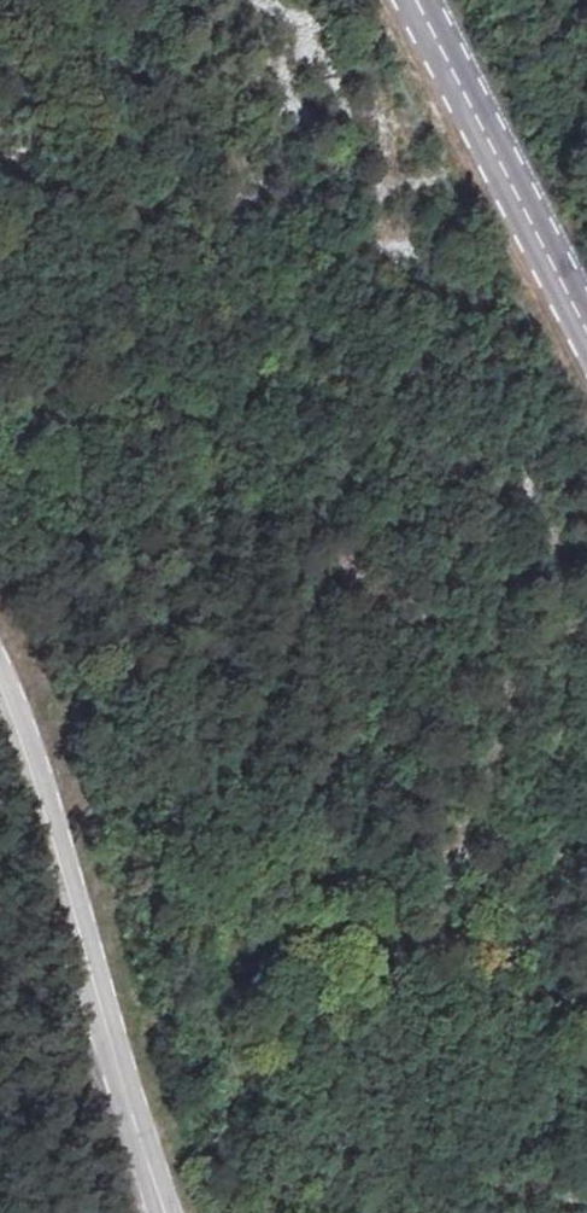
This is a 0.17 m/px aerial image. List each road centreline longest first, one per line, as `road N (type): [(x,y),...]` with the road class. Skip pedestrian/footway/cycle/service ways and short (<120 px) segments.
road 1 (unclassified): [(0,686),(140,1086),(153,1212)]
road 2 (secondary): [(586,334),(414,0)]

